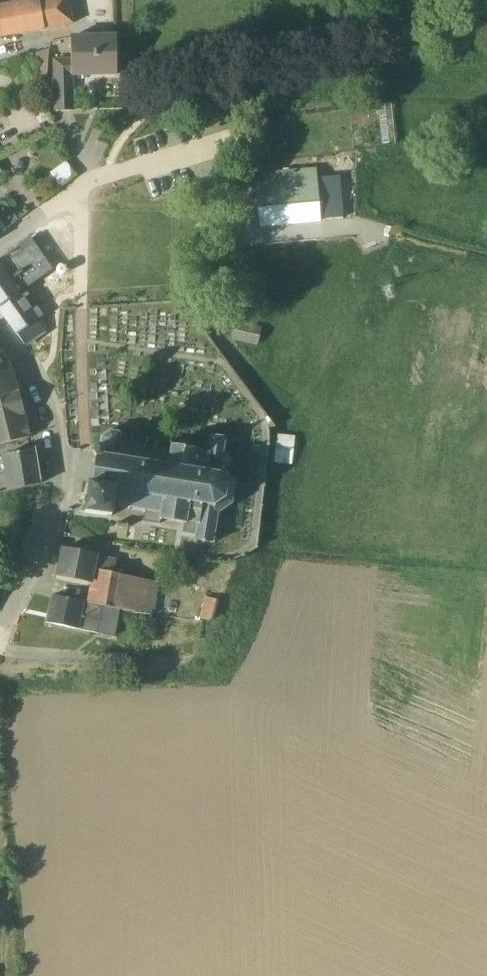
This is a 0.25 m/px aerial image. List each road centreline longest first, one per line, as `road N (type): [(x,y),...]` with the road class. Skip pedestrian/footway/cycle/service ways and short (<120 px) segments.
road 1 (track): [(380,47),(159,108),(118,144),(108,179)]
road 2 (residential): [(0,334),(39,380),(53,444),(29,561),(0,628)]
road 3 (residential): [(227,144),(108,179),(0,246)]

